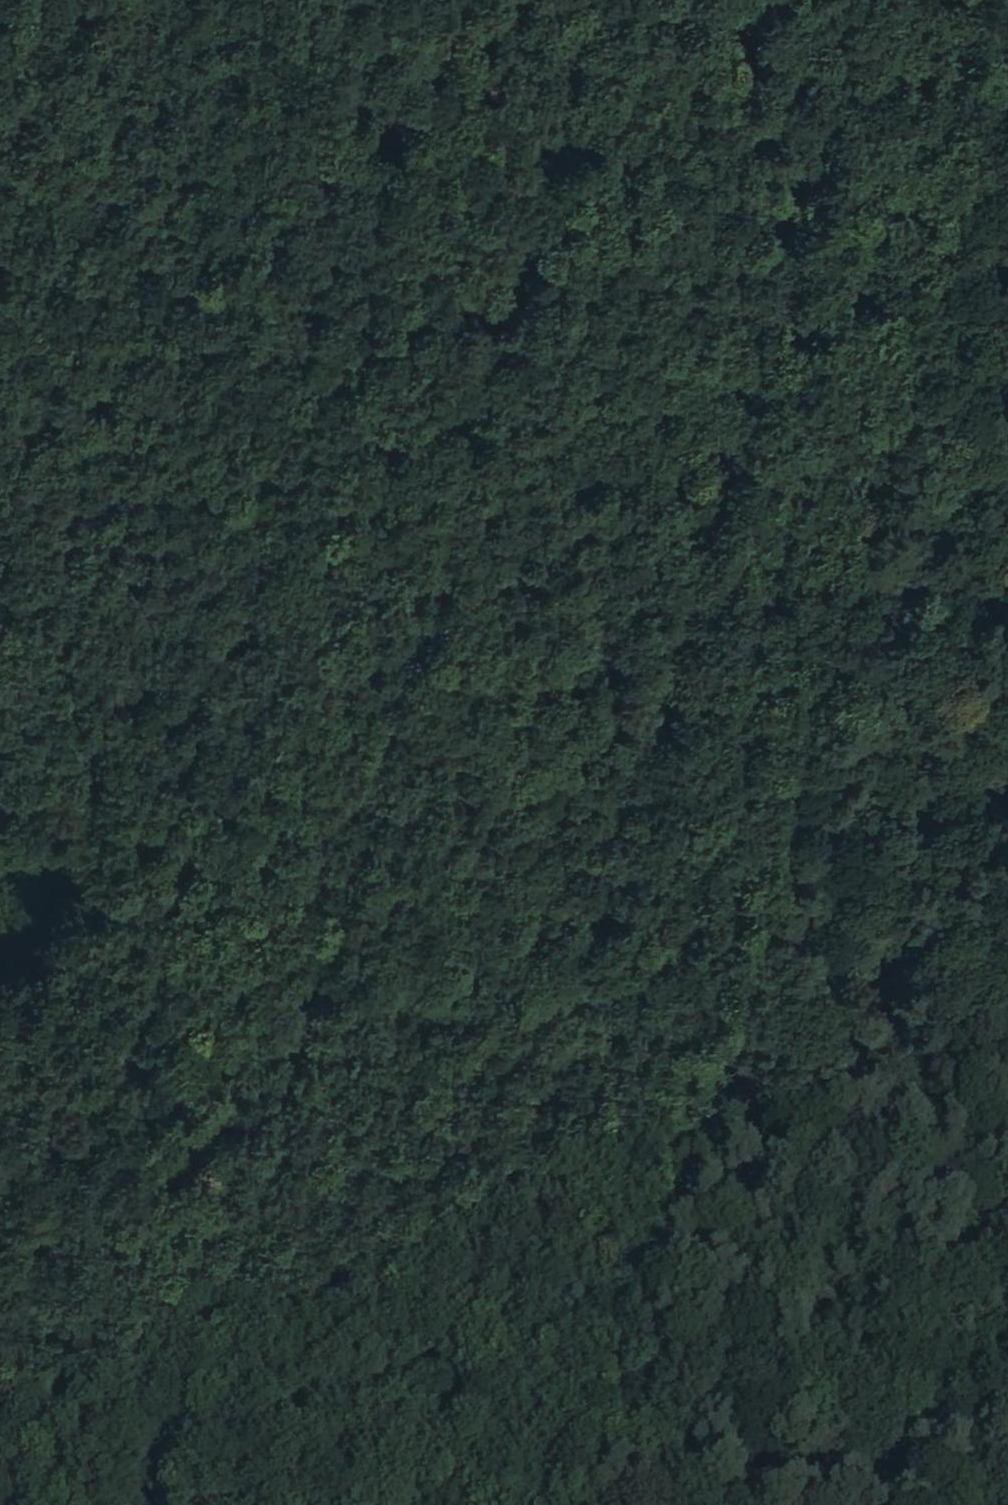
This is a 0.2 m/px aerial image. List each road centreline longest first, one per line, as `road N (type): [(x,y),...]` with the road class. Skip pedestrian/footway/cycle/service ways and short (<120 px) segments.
road 1 (track): [(1007,86),(619,1504)]

